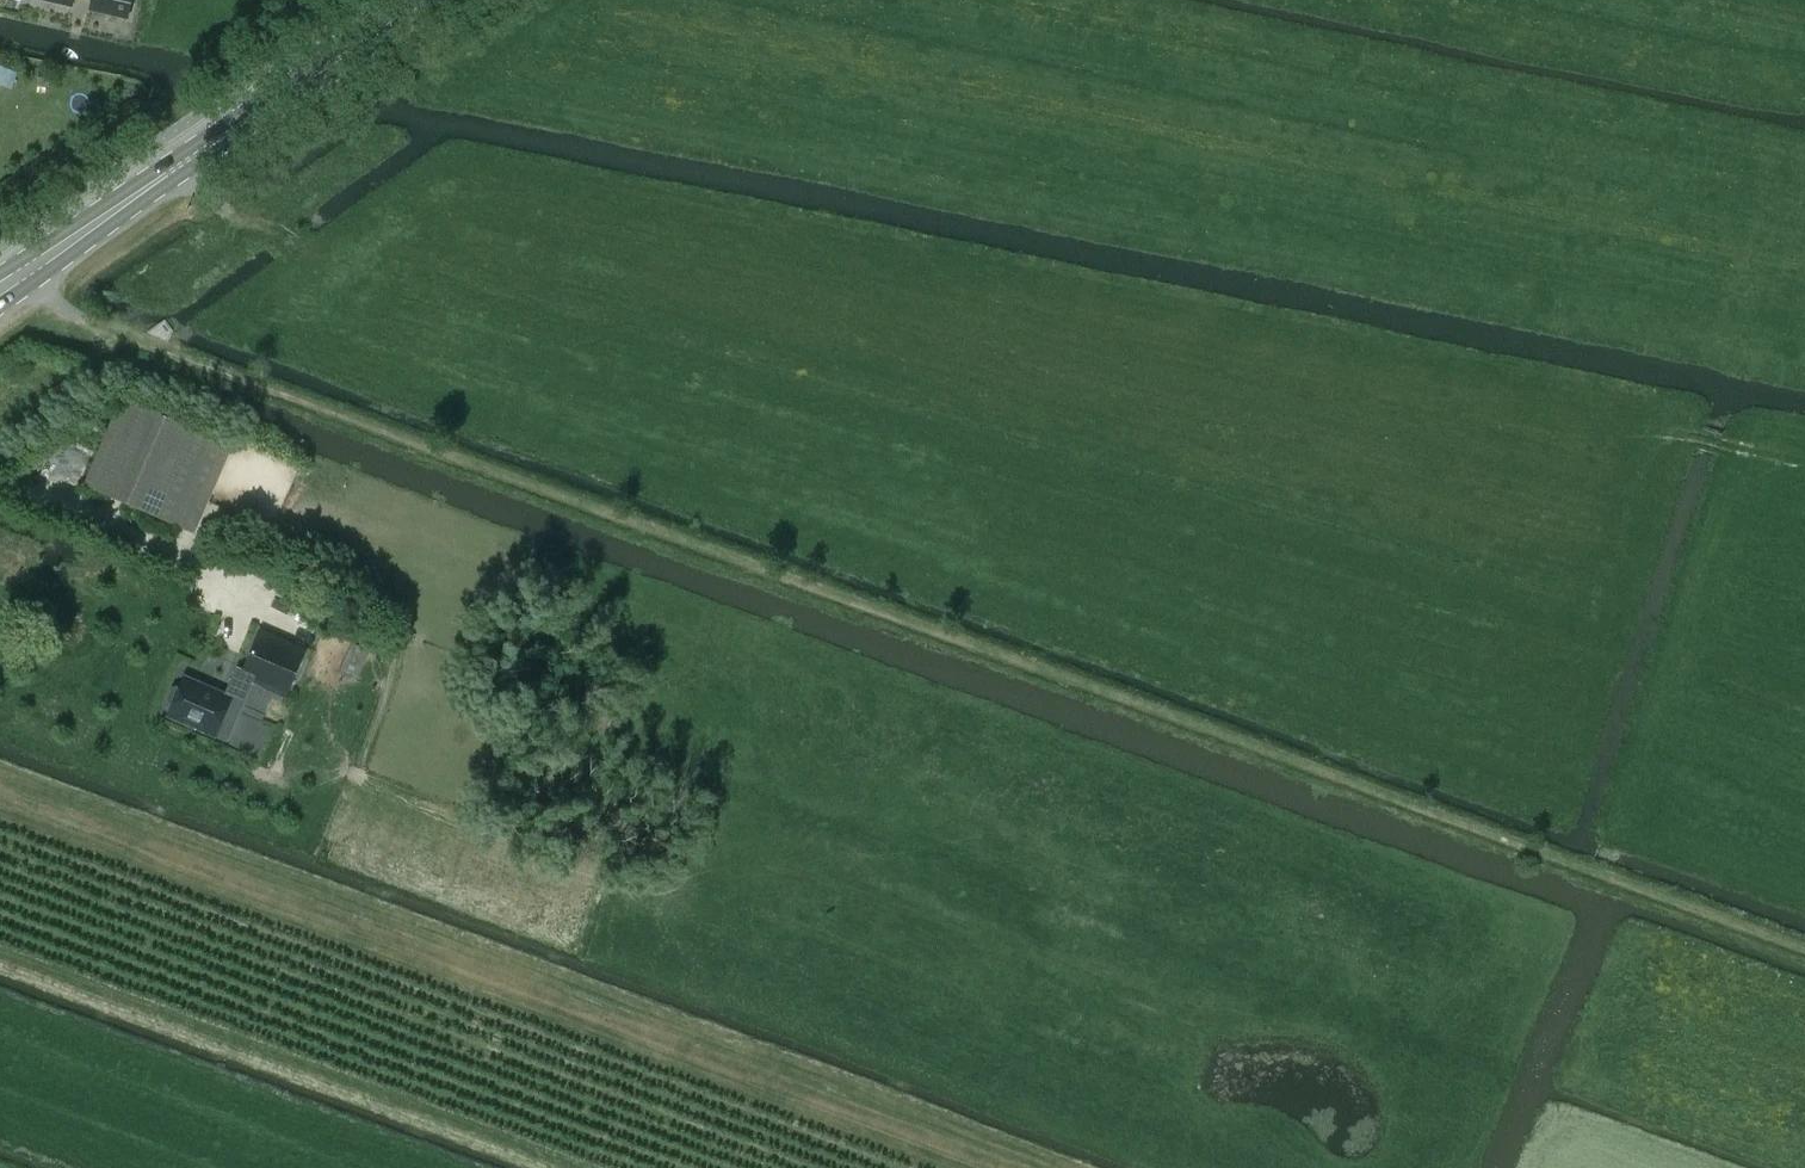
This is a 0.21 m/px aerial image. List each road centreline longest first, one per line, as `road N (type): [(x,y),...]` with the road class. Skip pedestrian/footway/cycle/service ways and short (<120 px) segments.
road 1 (primary): [(85,235),(435,0)]

